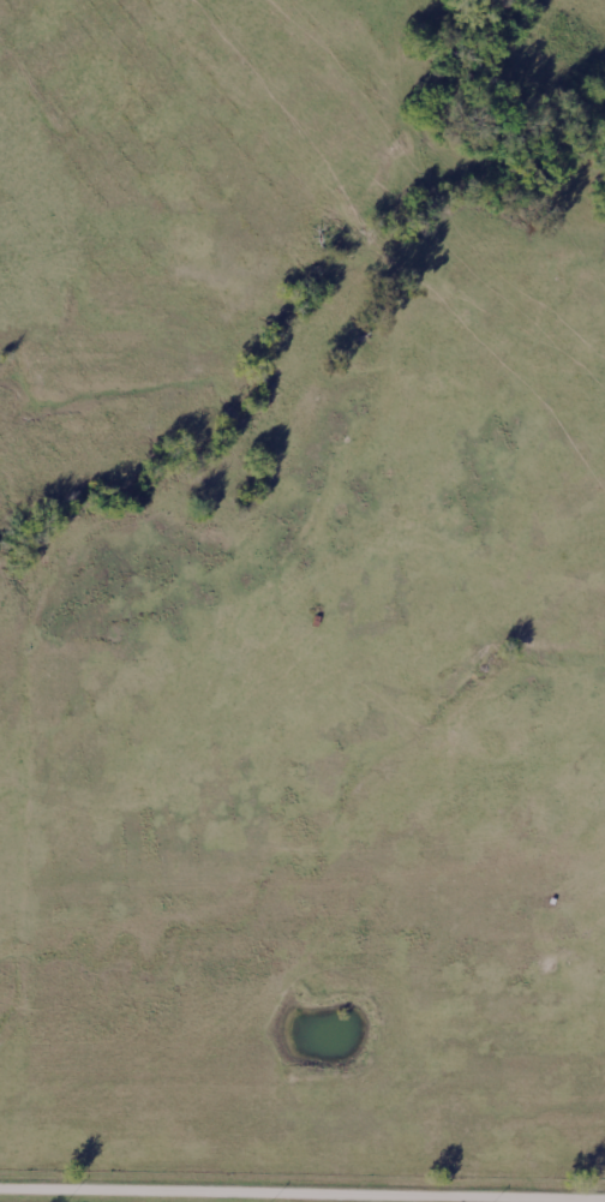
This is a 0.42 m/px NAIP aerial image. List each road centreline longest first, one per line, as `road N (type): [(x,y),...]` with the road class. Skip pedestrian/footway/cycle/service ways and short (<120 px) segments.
road 1 (residential): [(0,1178),(604,1196)]

